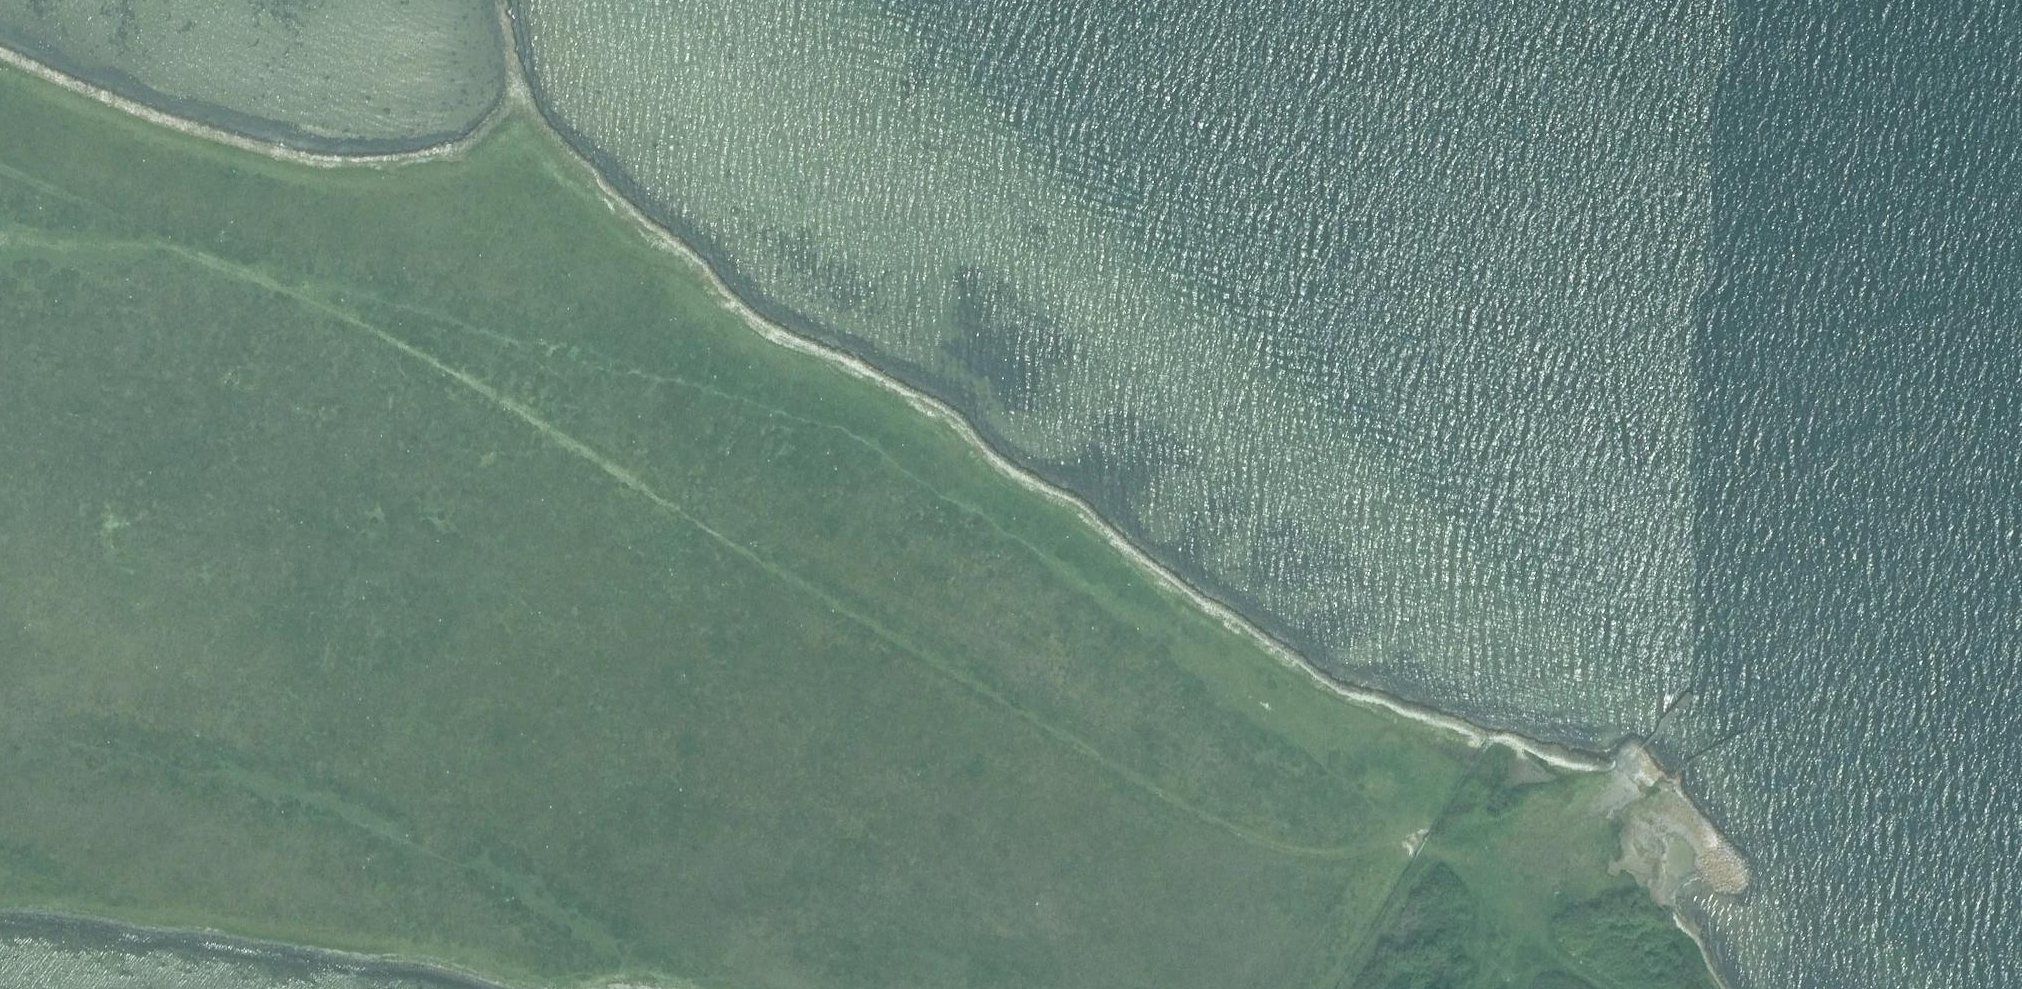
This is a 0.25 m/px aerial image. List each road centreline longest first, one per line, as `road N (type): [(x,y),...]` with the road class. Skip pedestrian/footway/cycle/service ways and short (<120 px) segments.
road 1 (track): [(1641,749),(1632,787),(1598,804),(1545,805),(1426,847),(1297,851),(1140,789),(372,329),(0,165)]

